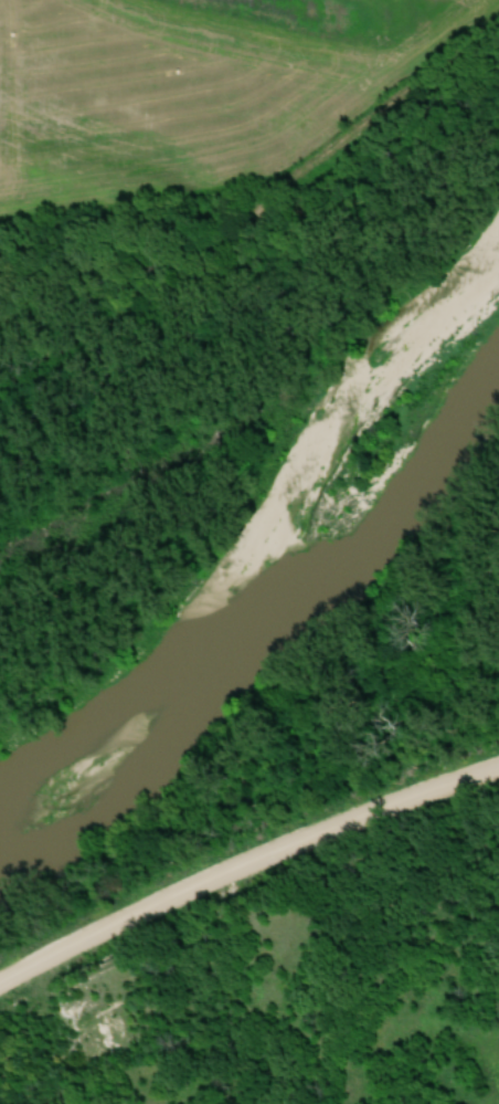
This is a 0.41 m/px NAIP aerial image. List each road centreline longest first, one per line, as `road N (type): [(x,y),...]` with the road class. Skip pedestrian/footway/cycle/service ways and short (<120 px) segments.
road 1 (tertiary): [(498,768),(455,779),(125,919),(0,989)]

